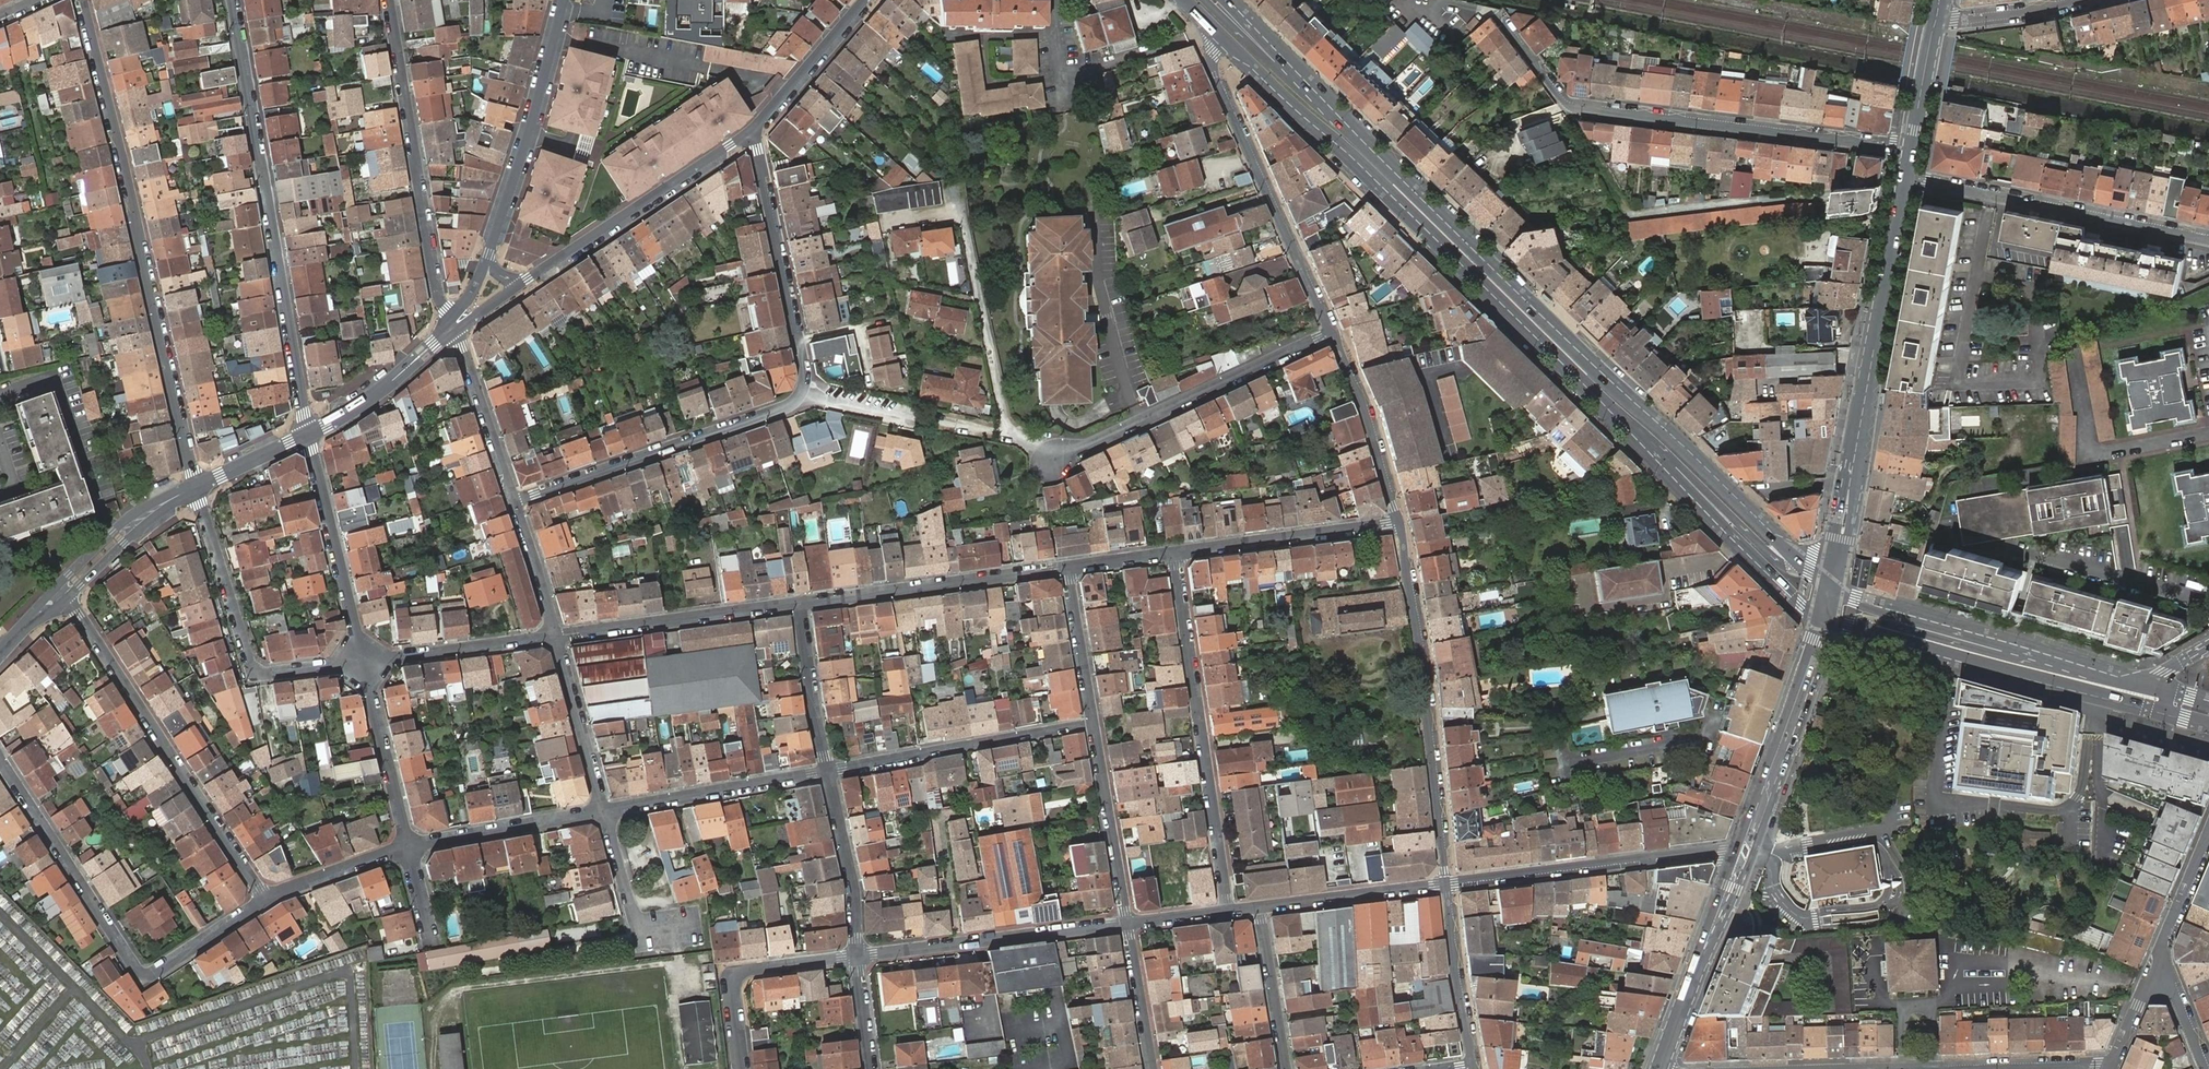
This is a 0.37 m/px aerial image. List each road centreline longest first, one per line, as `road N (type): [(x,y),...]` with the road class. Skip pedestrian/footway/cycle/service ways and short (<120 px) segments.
road 1 (primary): [(1833,585),(1276,59)]
road 2 (residential): [(746,135),(758,150),(804,391),(767,417),(514,501)]
road 3 (primary): [(1210,27),(1608,408)]
road 4 (residential): [(197,485),(81,0)]
road 5 (residential): [(1912,149),(1580,110),(1564,102),(1496,13)]
road 6 (residential): [(233,0),(307,433)]
road 7 (secondary): [(1907,177),(1833,585)]
road 8 (residential): [(0,760),(144,977),(265,901)]
road 9 (residential): [(265,901),(60,593)]
road 10 (residential): [(1398,522),(1446,883)]
road 11 (residential): [(1175,553),(1228,910)]
road 12 (primary): [(1826,623),(2174,717)]
road 13 (residential): [(454,326),(437,296),(388,0)]
road 14 (residential): [(1210,27),(1216,80),(1331,334)]
road 15 (residential): [(1907,177),(2208,240)]
road 16 (residential): [(197,485),(253,670),(264,676),(364,663)]
road 17 (primary): [(1608,408),(1752,560),(1826,623)]
road 18 (residential): [(1331,334),(1055,464)]
road 19 (residential): [(1742,860),(1709,850),(1446,883)]
road 20 (secondary): [(1608,408),(1778,561),(1833,585)]
road 21 (residential): [(826,768),(1096,726)]
road 22 (residential): [(1128,923),(857,957)]
road 23 (residential): [(802,605),(1070,566)]
road 24 (tertiary): [(564,0),(490,252)]
road 25 (tertiary): [(528,278),(746,135)]
road 26 (primary): [(2076,664),(1861,602),(1833,585)]
road 27 (primary): [(2076,664),(2001,655),(1880,622),(1826,623)]
road 28 (primary): [(1826,623),(1742,860)]
road 29 (residential): [(556,636),(802,605)]
road 30 (residential): [(307,433),(364,663)]
road 31 (residential): [(604,813),(826,768)]
road 32 (residential): [(1175,553),(1398,522)]
road 33 (primary): [(1742,860),(1662,1068)]
road 34 (residential): [(1096,726),(1128,923)]
road 35 (residential): [(1331,334),(1398,522)]
road 36 (residential): [(410,847),(604,813)]
road 37 (residential): [(364,663),(556,636)]
road 38 (residential): [(857,957),(853,882),(826,768)]
road 39 (residential): [(364,663),(410,847)]
road 40 (residential): [(1446,883),(1260,906)]
road 41 (residential): [(514,501),(454,326)]
road 42 (residential): [(604,813),(556,636)]
road 43 (residential): [(1446,883),(1472,1064)]
road 44 (tertiary): [(307,433),(382,389),(454,326)]
road 45 (tertiary): [(746,135),(865,0)]
road 46 (tertiary): [(60,593),(149,513),(197,485)]
road 47 (residential): [(604,813),(641,925),(696,925)]
road 48 (residential): [(826,768),(802,605)]
road 49 (residential): [(1260,906),(1284,1068)]
road 50 (residential): [(1070,566),(1096,726)]
road 51 (residential): [(265,901),(410,847)]
road 52 (residential): [(2208,830),(2155,971)]
road 53 (residential): [(1153,1068),(1128,923)]
road 54 (residential): [(1937,17),(2079,0)]
road 55 (residential): [(556,636),(514,501)]
road 56 (secondary): [(1937,17),(1912,149)]
road 57 (tertiary): [(197,485),(307,433)]
road 58 (residential): [(737,975),(857,957)]
road 59 (residential): [(1990,1068),(2111,1068)]

